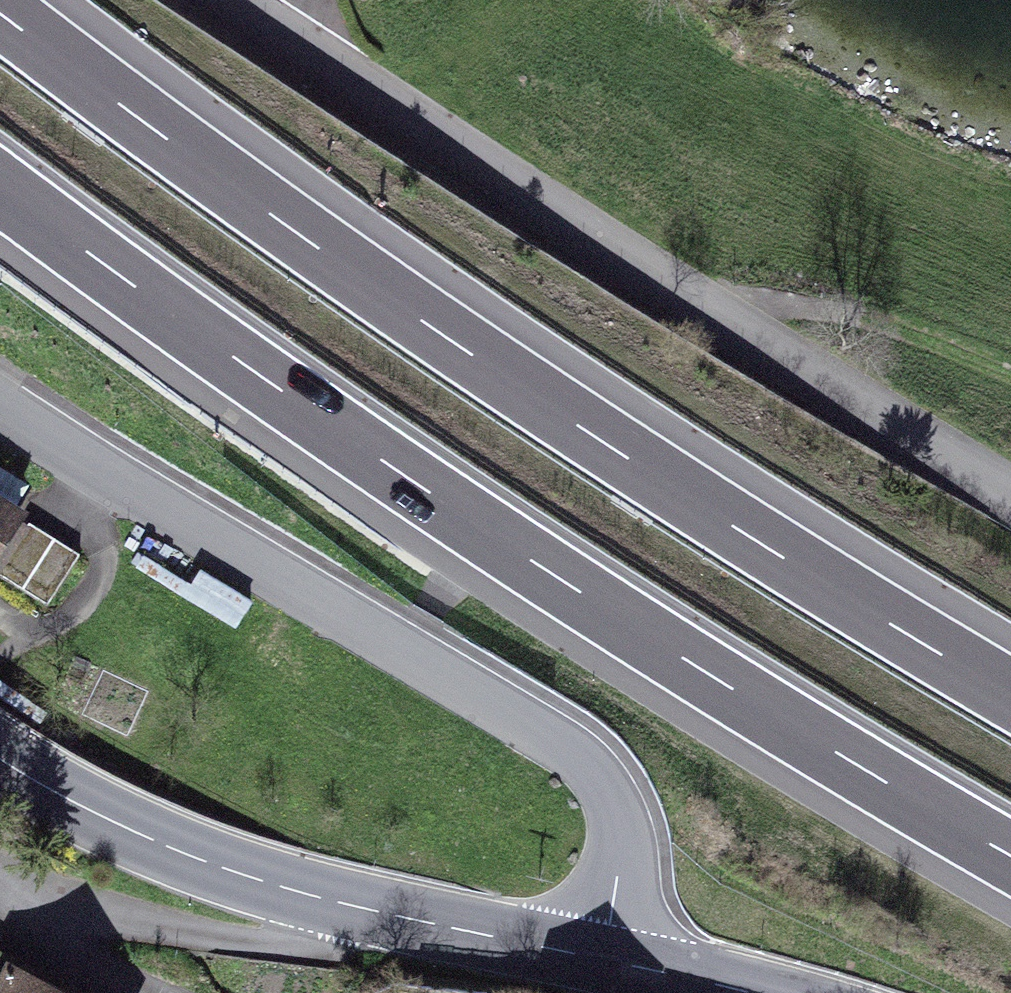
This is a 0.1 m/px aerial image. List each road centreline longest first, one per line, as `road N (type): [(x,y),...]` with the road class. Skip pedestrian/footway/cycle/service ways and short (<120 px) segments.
road 1 (motorway): [(1010,693),(601,439),(0,9)]
road 2 (motorway): [(0,186),(403,475),(1010,859)]
road 3 (unclassified): [(1010,490),(494,176),(237,0)]
road 4 (residential): [(0,412),(119,498),(503,706),(607,781),(620,858),(611,958)]
road 5 (primary): [(611,958),(337,899),(178,854),(0,759)]
road 6 (primary): [(611,958),(750,992)]

